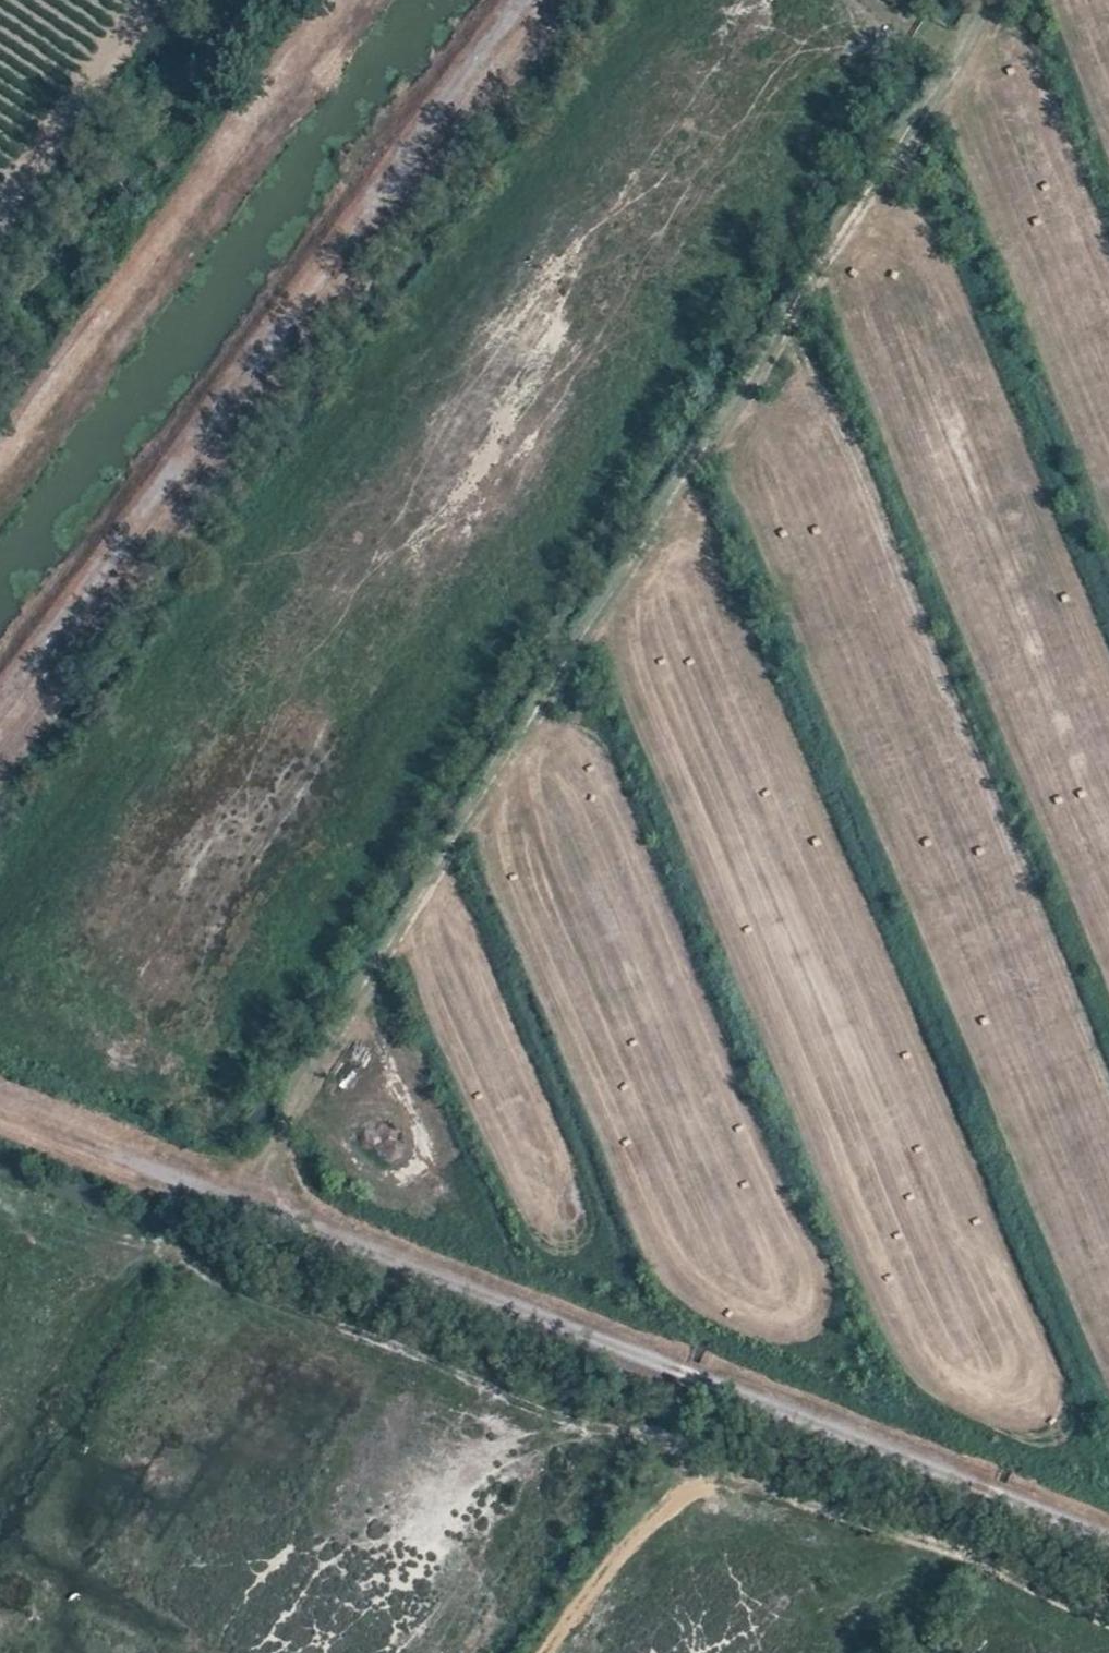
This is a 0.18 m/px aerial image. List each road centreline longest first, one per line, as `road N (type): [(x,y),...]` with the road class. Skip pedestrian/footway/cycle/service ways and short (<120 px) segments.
road 1 (track): [(1108,1479),(732,1337),(255,1196),(0,1105)]
road 2 (track): [(0,742),(547,0)]

